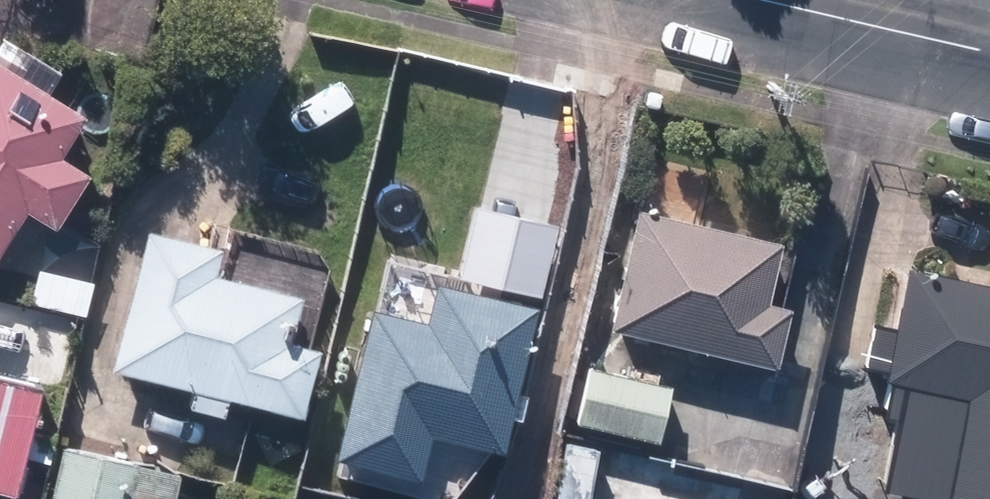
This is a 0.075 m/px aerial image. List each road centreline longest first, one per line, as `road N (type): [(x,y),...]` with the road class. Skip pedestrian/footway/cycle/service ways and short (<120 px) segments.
road 1 (secondary): [(775,0),(989,51)]

